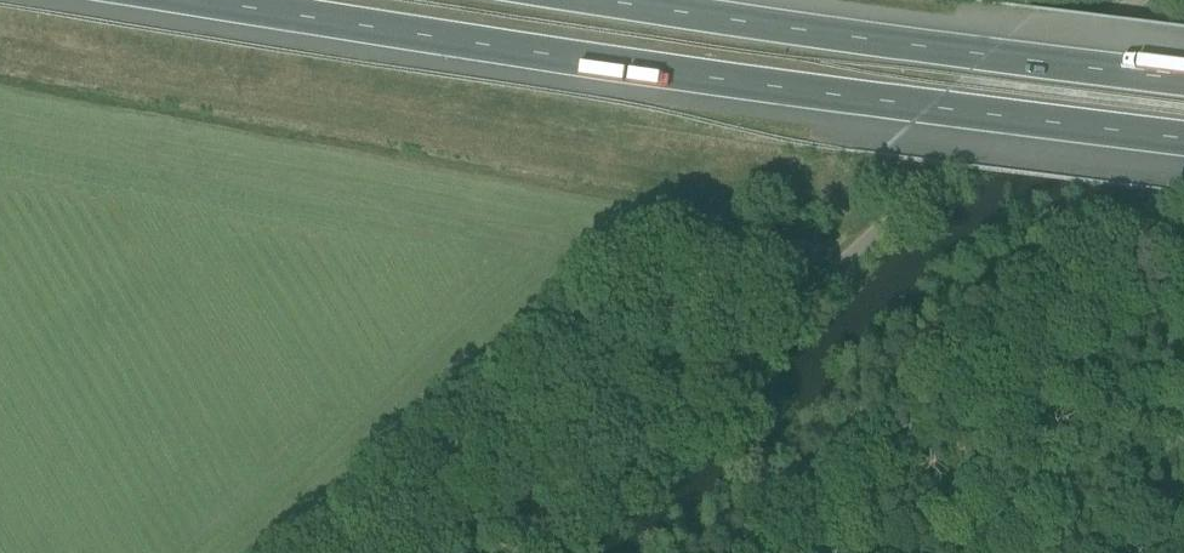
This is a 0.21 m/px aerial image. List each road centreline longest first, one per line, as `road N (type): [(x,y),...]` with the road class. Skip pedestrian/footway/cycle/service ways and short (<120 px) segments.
road 1 (motorway): [(180,0),(1183,140)]
road 2 (unclassified): [(506,552),(689,422),(960,160),(1143,0)]
road 3 (motorway): [(1183,80),(623,0)]
road 4 (track): [(1183,249),(1111,225),(1107,203),(1183,118)]

